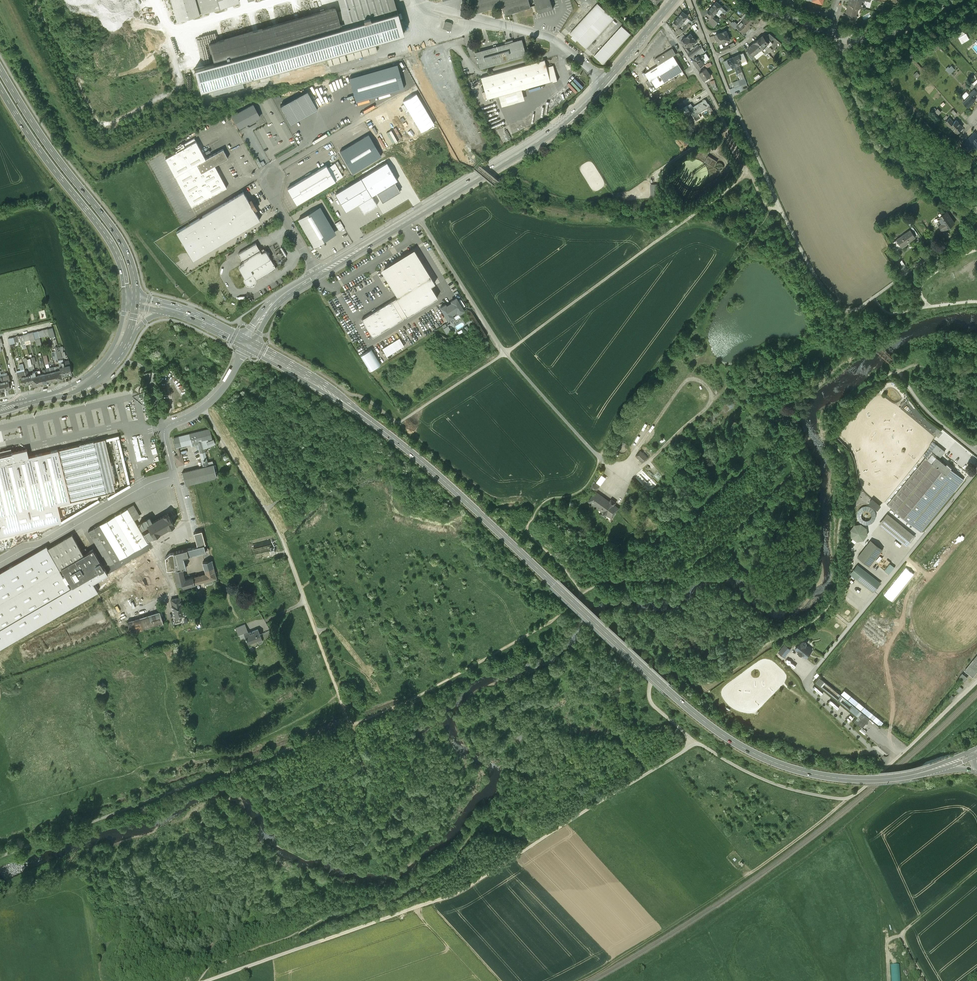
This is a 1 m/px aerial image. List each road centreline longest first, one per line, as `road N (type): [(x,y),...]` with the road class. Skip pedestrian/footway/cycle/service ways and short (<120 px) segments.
road 1 (primary): [(939,765),(878,776),(820,772),(783,764),(730,736),(393,437),(249,343)]
road 2 (track): [(697,744),(652,704),(652,682),(662,669),(676,668),(719,679),(830,605),(840,582),(848,474),(827,431),(897,373)]
road 3 (track): [(331,379),(402,421),(751,173)]
road 4 (tertiary): [(281,297),(555,129),(675,0)]
road 5 (residential): [(714,56),(804,258),(847,310),(976,225)]
road 6 (track): [(206,980),(454,895),(537,843)]
road 7 (track): [(772,210),(600,458)]
road 8 (track): [(611,467),(628,462),(685,382),(706,385),(707,408),(613,493)]
road 9 (primary): [(136,296),(125,246),(0,66)]
road 10 (primary): [(0,86),(116,251),(126,296)]
road 11 (track): [(691,379),(709,349),(705,326),(716,304),(754,262),(780,277),(805,325)]
road 12 (track): [(697,744),(768,781),(834,797),(851,797),(880,774)]
road 13 (track): [(537,843),(697,744)]
road 14 (track): [(925,980),(902,933),(976,869)]
road 15 (residential): [(828,34),(881,36),(963,0)]
road 16 (unclassified): [(976,681),(880,774)]
road 17 (track): [(305,602),(351,726)]
road 18 (track): [(851,797),(745,873)]
road 19 (primary): [(0,406),(71,389),(112,354)]

